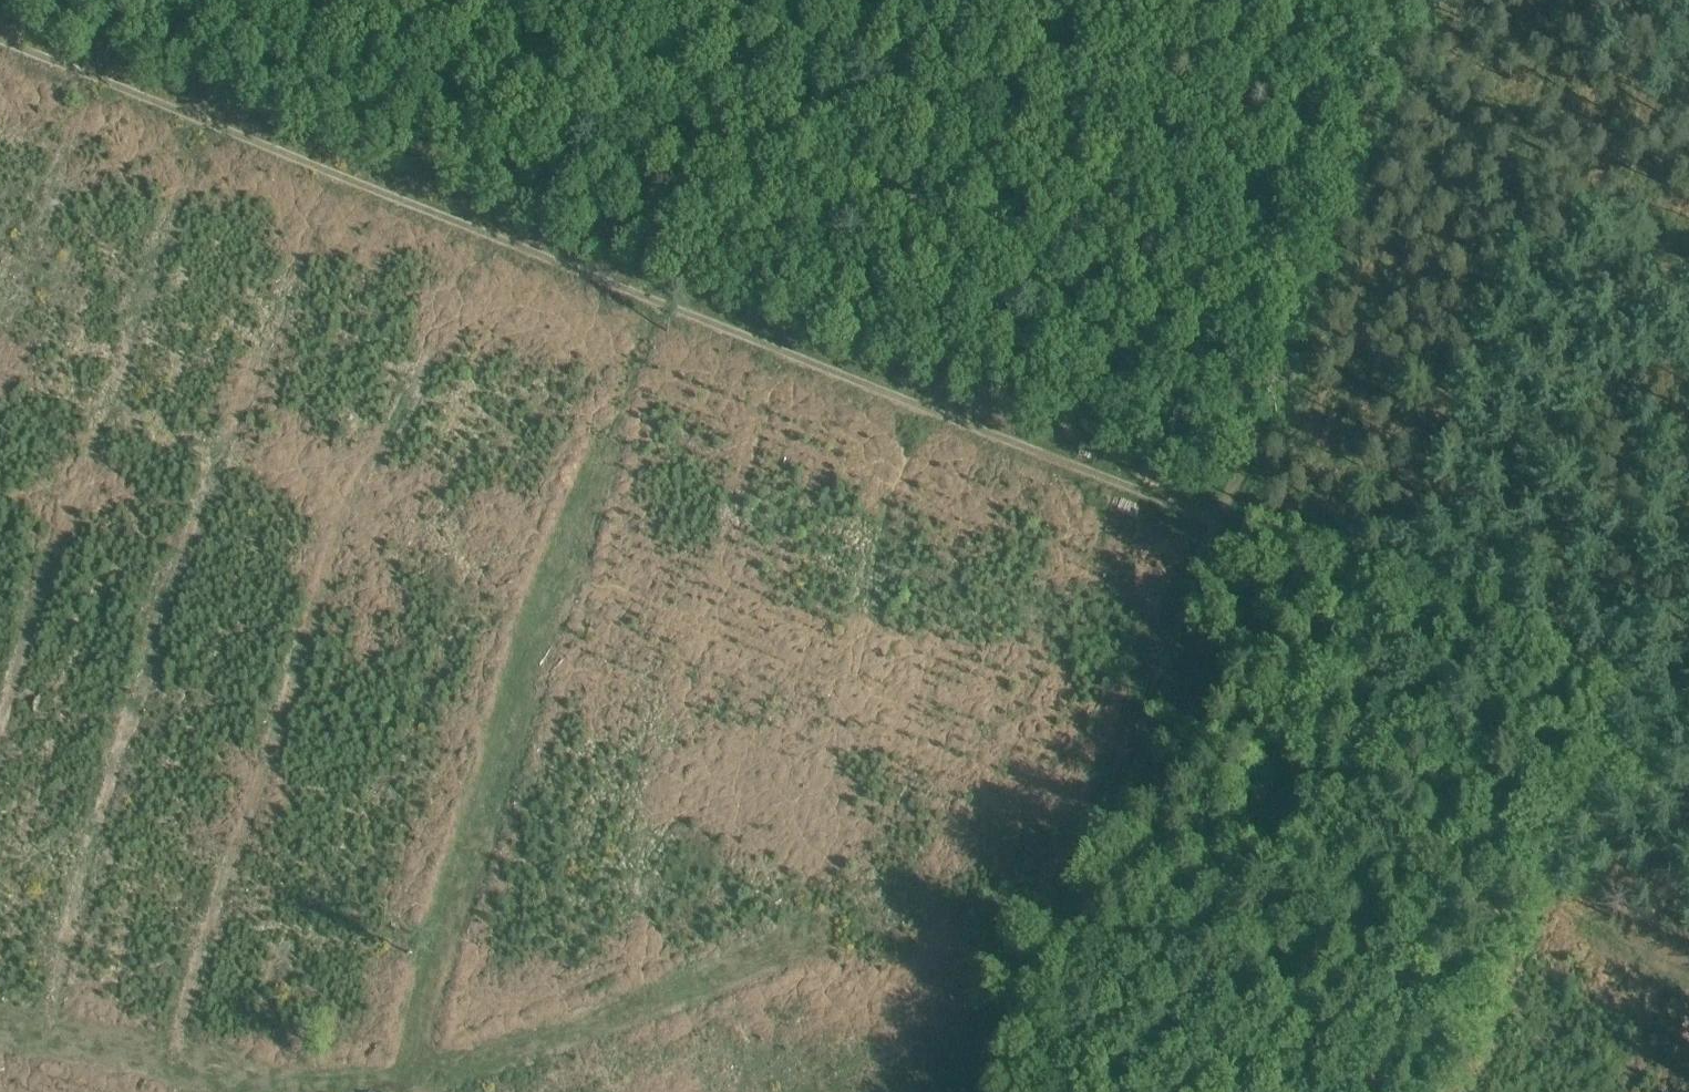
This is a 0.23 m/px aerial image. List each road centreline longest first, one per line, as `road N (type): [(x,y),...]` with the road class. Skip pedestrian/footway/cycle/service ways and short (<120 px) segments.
road 1 (track): [(1221,530),(0,26)]
road 2 (track): [(1221,530),(995,1091)]
road 3 (track): [(1431,0),(1221,530)]
road 4 (track): [(1688,719),(1221,530)]

